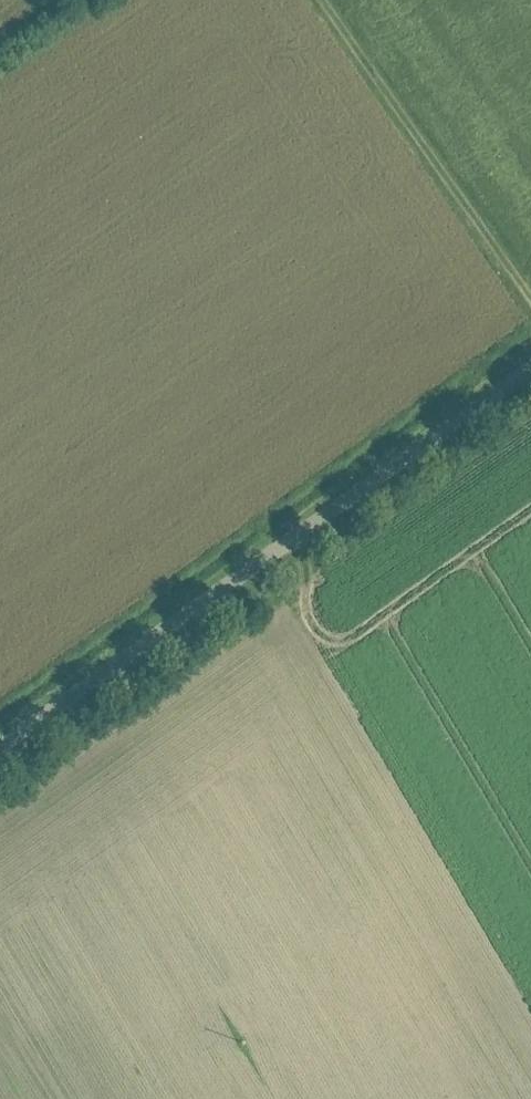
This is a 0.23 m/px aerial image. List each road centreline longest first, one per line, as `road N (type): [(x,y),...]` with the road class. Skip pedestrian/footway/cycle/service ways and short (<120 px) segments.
road 1 (residential): [(0,749),(530,369)]
road 2 (track): [(530,304),(323,0)]

